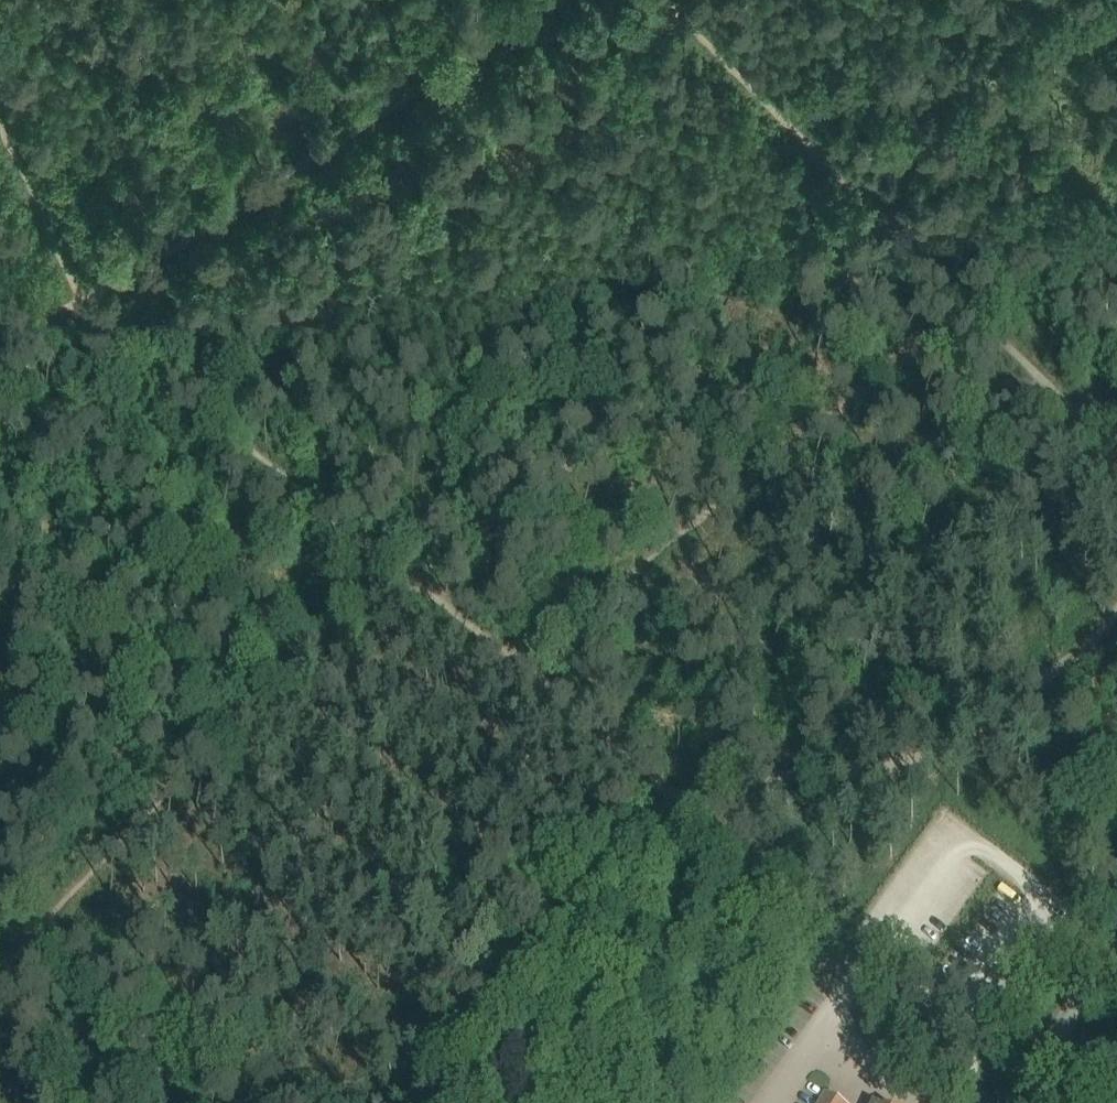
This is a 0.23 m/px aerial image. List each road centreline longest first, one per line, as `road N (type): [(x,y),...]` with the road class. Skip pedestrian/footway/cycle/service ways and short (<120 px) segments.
road 1 (unclassified): [(1034,1102),(1071,1017),(1116,955)]

